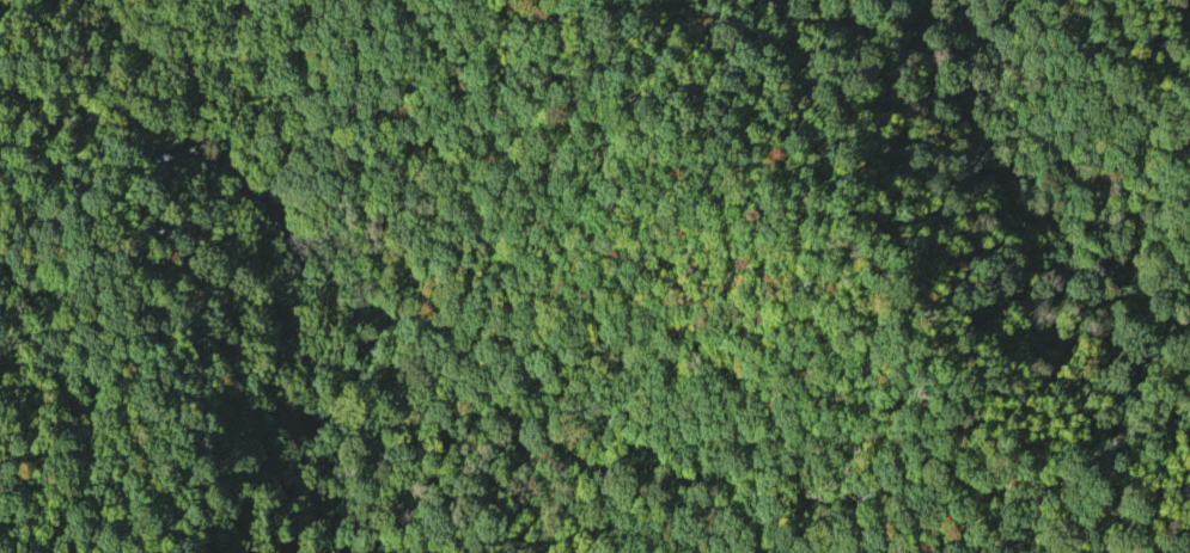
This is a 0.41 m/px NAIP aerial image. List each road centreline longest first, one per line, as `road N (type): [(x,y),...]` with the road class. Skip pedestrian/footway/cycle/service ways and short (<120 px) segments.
road 1 (secondary): [(1014,552),(1052,478),(1189,401)]

